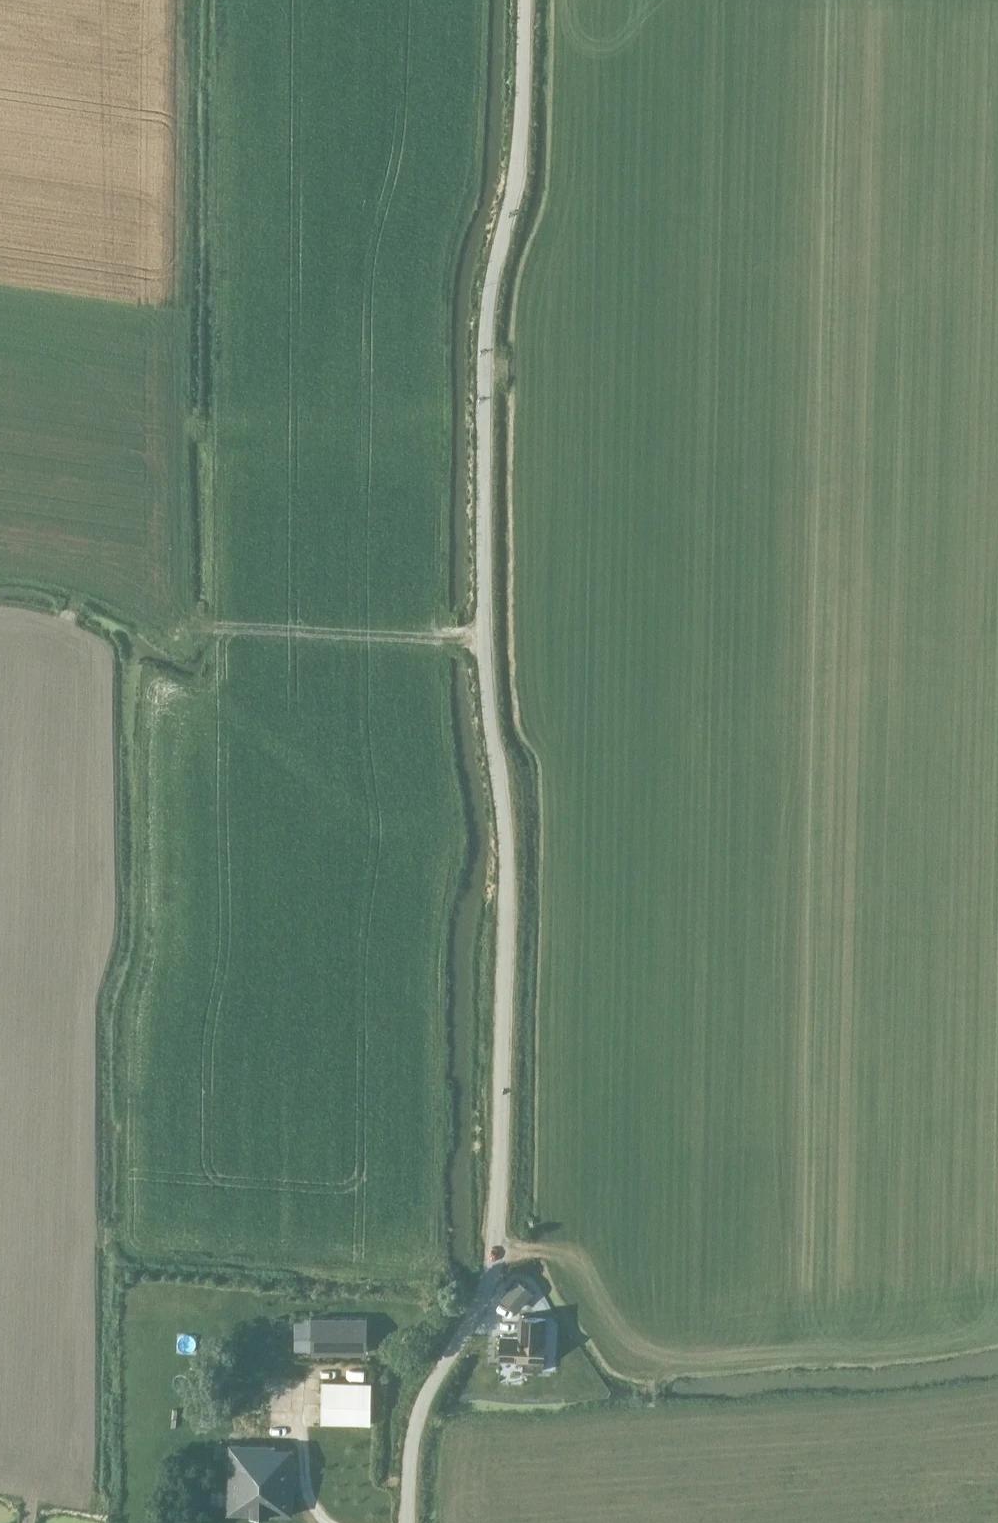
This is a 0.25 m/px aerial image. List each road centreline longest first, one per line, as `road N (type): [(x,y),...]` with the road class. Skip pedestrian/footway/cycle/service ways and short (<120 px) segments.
road 1 (unclassified): [(405,1522),(409,1435),(497,1250),(507,874),(482,651),(486,317),(520,149),(524,0)]

